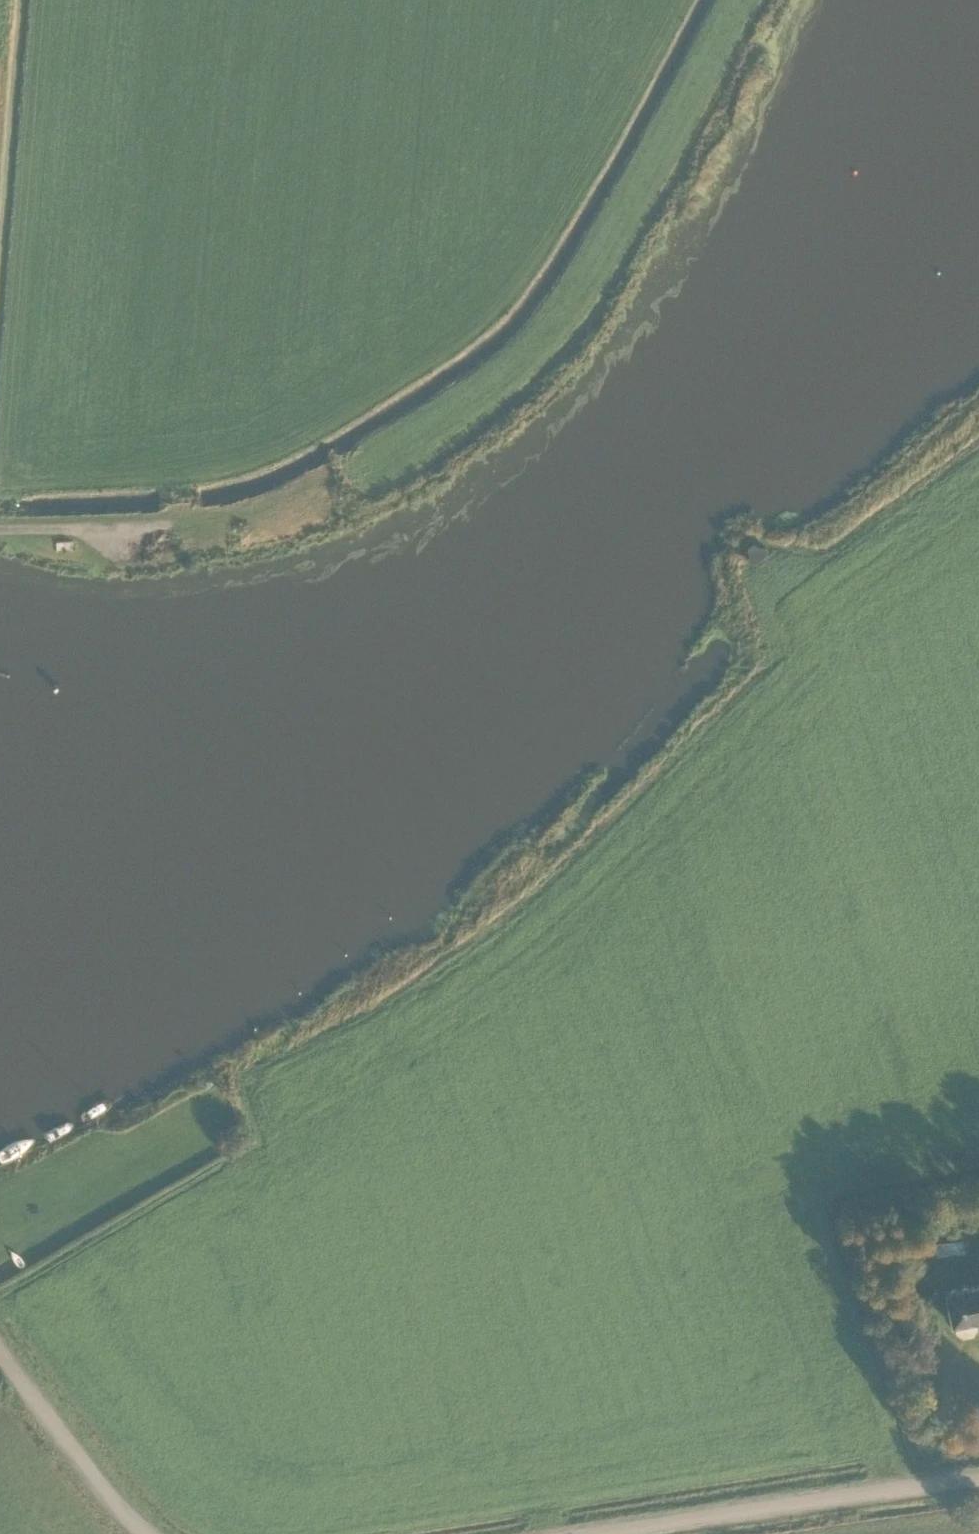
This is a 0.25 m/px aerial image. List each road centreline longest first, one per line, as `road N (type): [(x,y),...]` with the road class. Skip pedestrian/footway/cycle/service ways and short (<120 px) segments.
road 1 (tertiary): [(978,1479),(585,1533)]
road 2 (tertiary): [(137,1533),(0,1359)]

